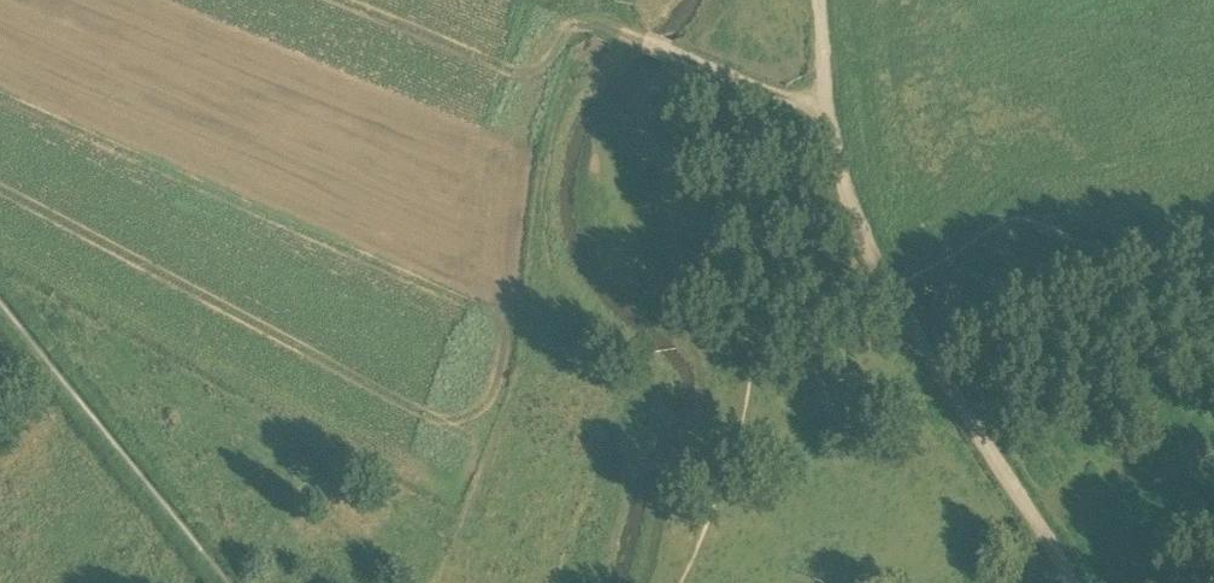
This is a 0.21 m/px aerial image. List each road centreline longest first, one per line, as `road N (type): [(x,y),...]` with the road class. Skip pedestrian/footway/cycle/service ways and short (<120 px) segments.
road 1 (track): [(1074,582),(900,315),(896,294)]
road 2 (track): [(896,294),(852,206),(828,106),(824,0)]
road 3 (track): [(616,32),(780,98),(828,106)]

